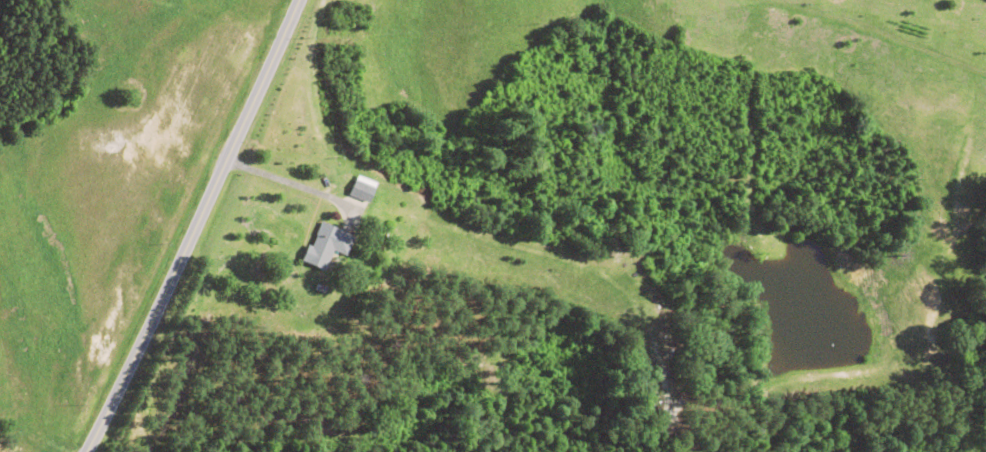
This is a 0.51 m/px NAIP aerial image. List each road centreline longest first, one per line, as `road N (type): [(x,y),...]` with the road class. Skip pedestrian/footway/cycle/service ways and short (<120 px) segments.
road 1 (residential): [(87,451),(242,155),(296,0)]
road 2 (track): [(125,379),(24,384),(0,369)]

